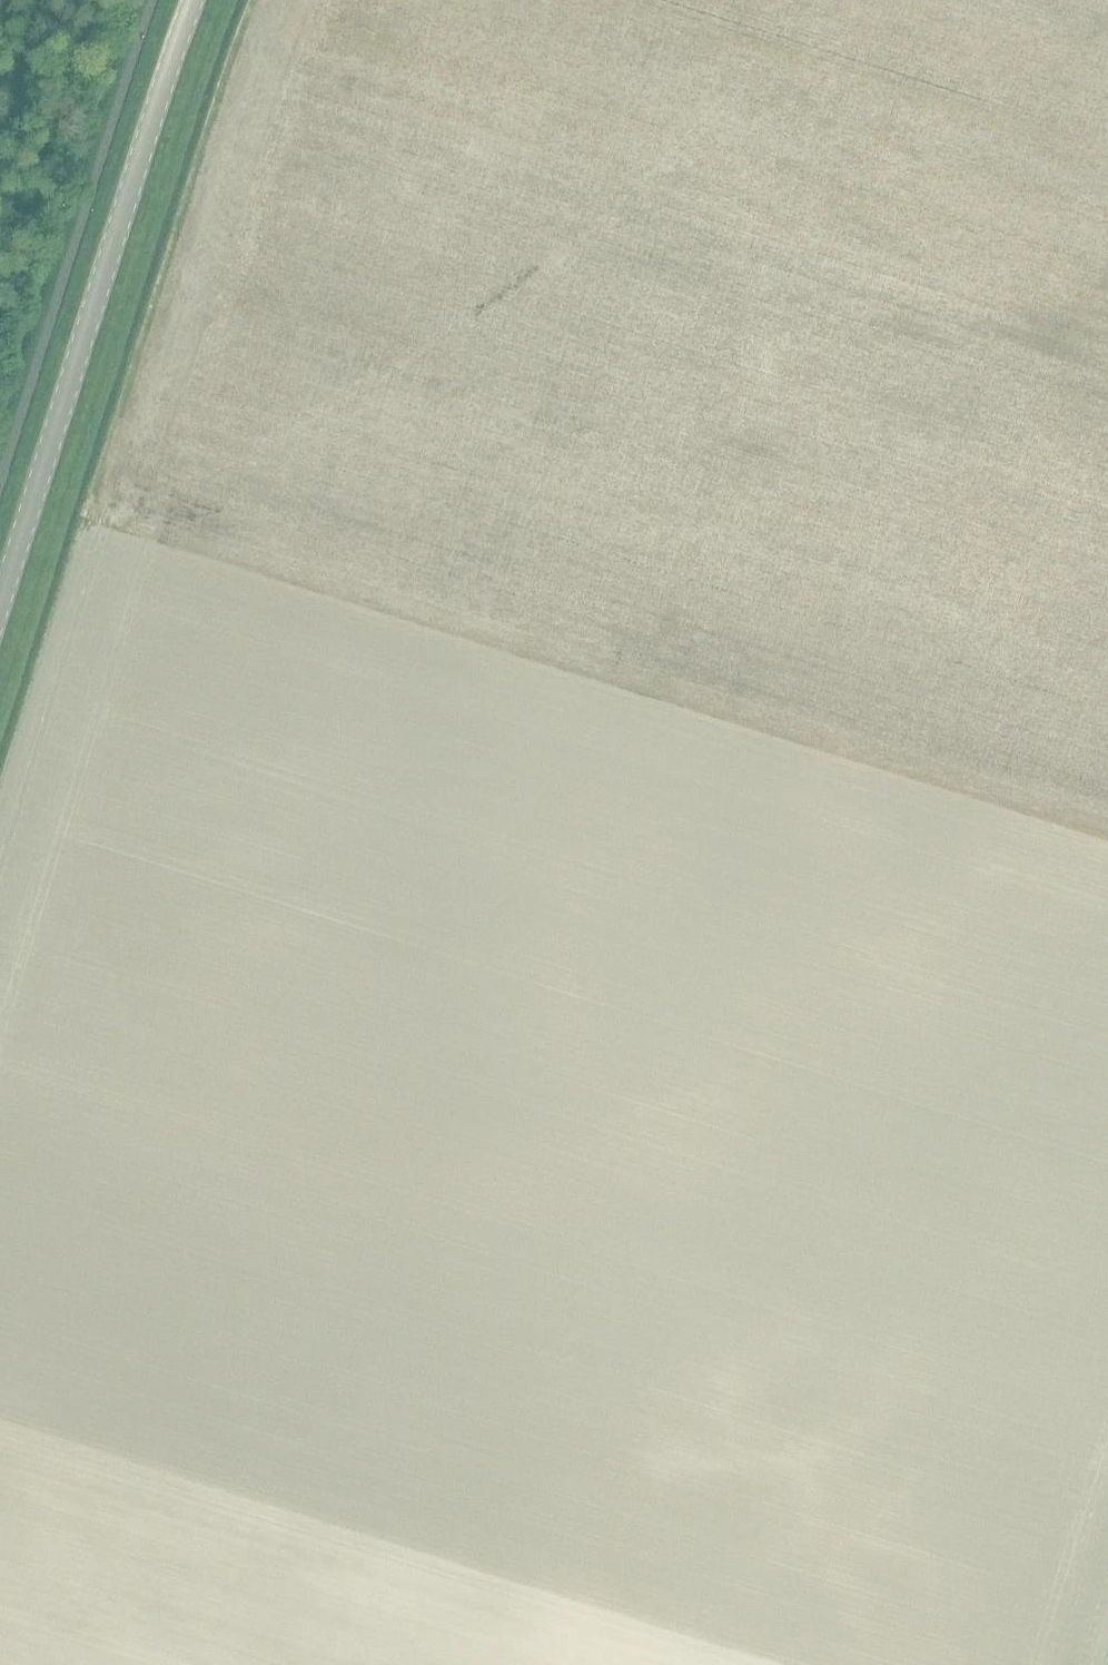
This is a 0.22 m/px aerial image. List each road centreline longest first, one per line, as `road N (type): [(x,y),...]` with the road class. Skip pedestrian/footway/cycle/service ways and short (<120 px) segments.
road 1 (tertiary): [(0,601),(192,0)]

